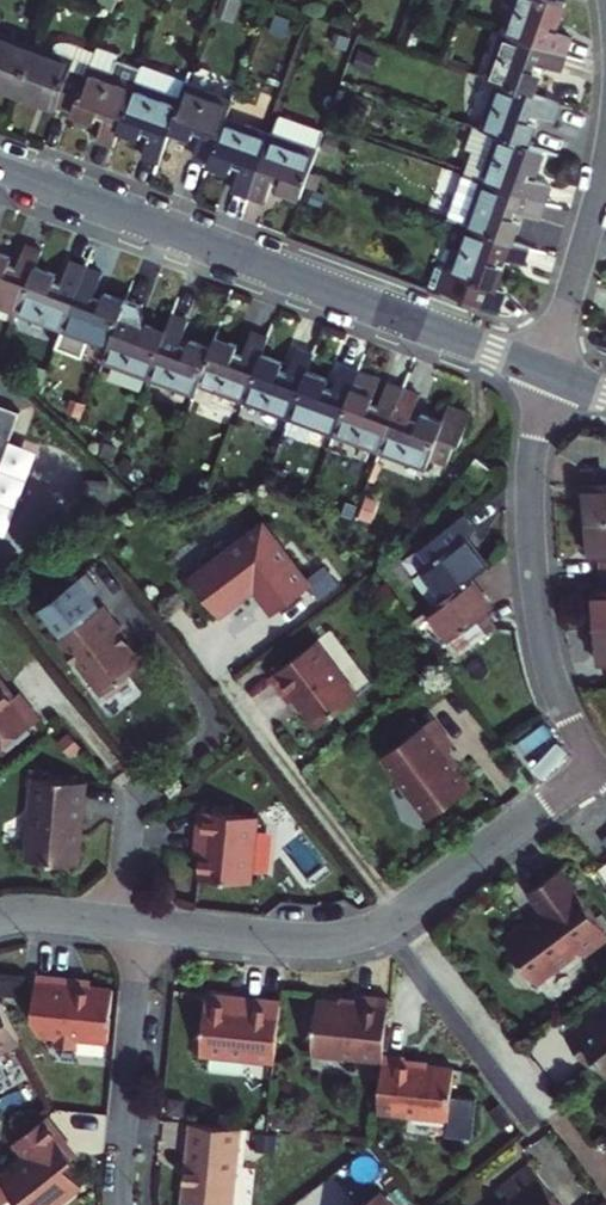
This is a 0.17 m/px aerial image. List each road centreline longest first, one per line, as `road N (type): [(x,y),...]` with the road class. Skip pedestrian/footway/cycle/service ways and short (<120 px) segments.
road 1 (residential): [(596,764),(418,899),(355,936),(302,940),(0,918)]
road 2 (residential): [(0,165),(547,369)]
road 3 (residential): [(596,764),(549,663),(533,560),(530,464),(547,369)]
road 4 (residential): [(547,369),(605,158)]

